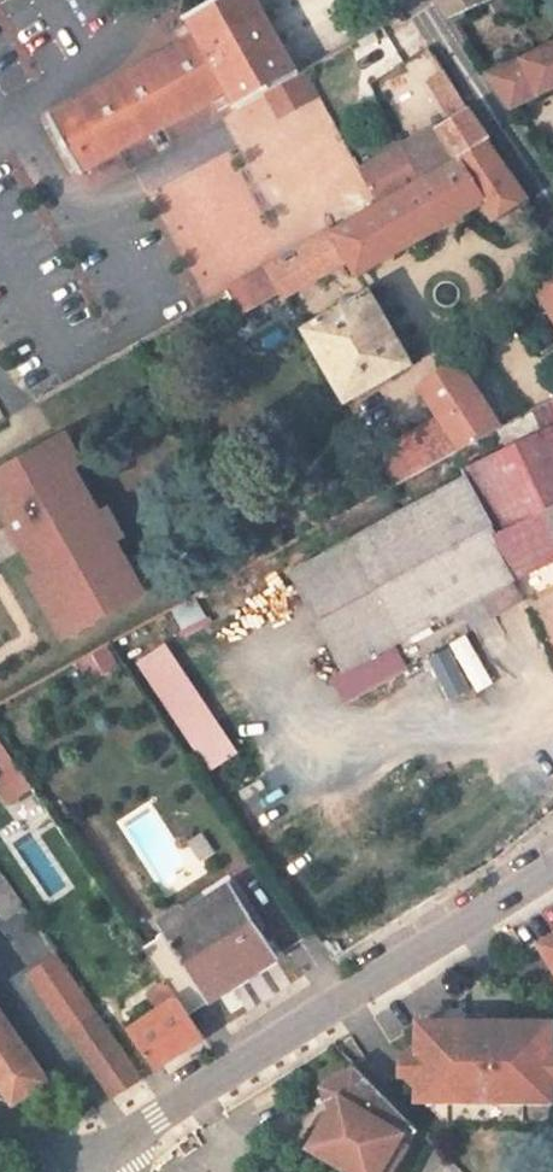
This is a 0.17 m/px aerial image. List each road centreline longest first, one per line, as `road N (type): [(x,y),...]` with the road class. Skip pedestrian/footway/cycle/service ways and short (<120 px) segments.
road 1 (tertiary): [(552,866),(121,1143)]
road 2 (tertiary): [(552,194),(416,0)]
road 3 (residential): [(0,135),(103,62)]

